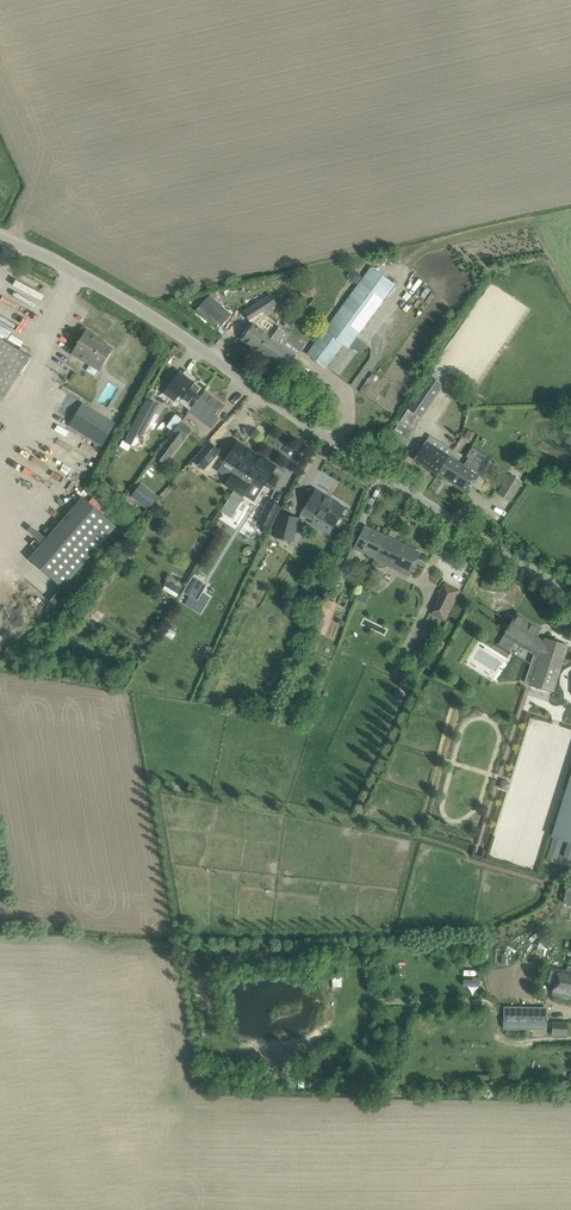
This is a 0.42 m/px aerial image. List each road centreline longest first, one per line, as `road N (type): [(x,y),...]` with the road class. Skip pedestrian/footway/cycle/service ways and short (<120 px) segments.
road 1 (unclassified): [(570,602),(162,328),(71,272),(0,241)]

